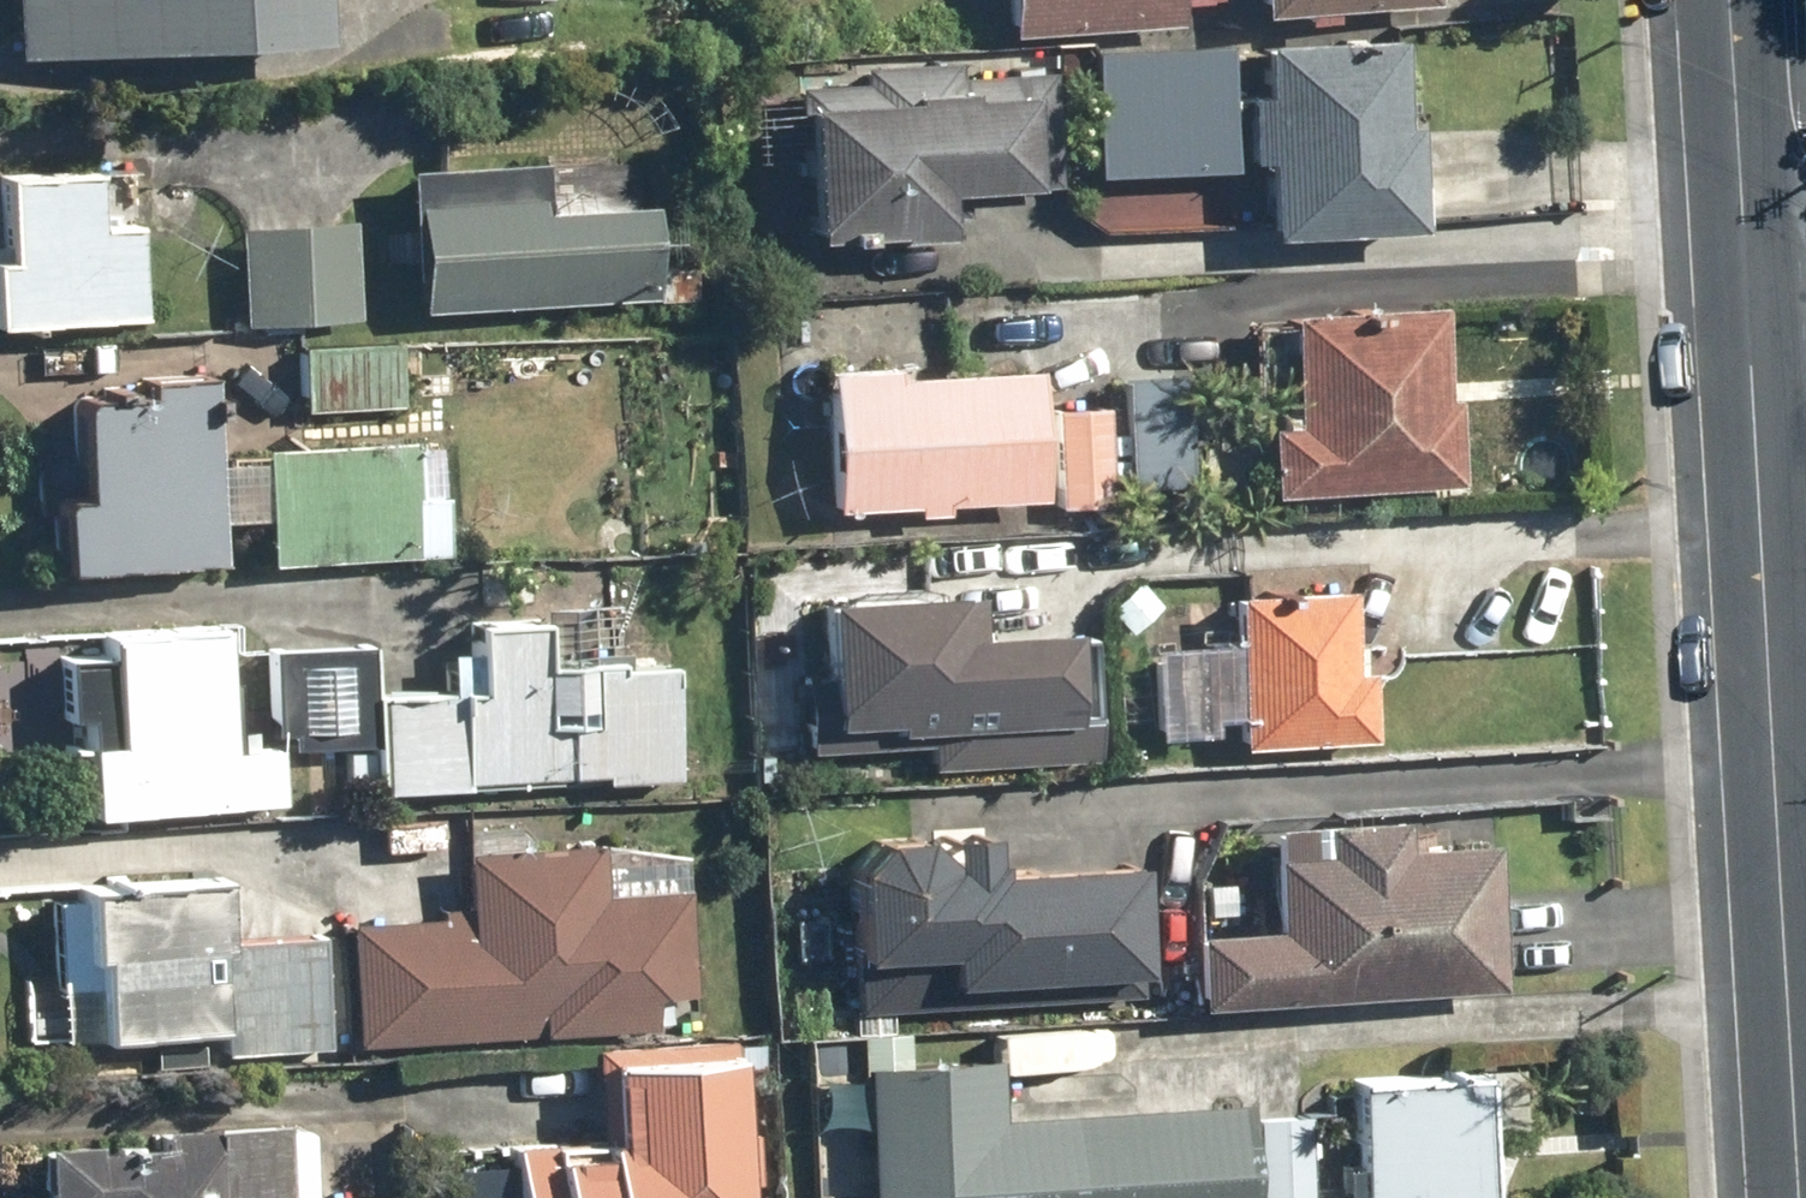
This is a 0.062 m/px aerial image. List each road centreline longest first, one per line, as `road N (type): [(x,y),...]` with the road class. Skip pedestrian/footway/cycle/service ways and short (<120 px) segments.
road 1 (tertiary): [(1801,1197),(1751,284)]
road 2 (tertiary): [(1751,284),(1734,0)]

